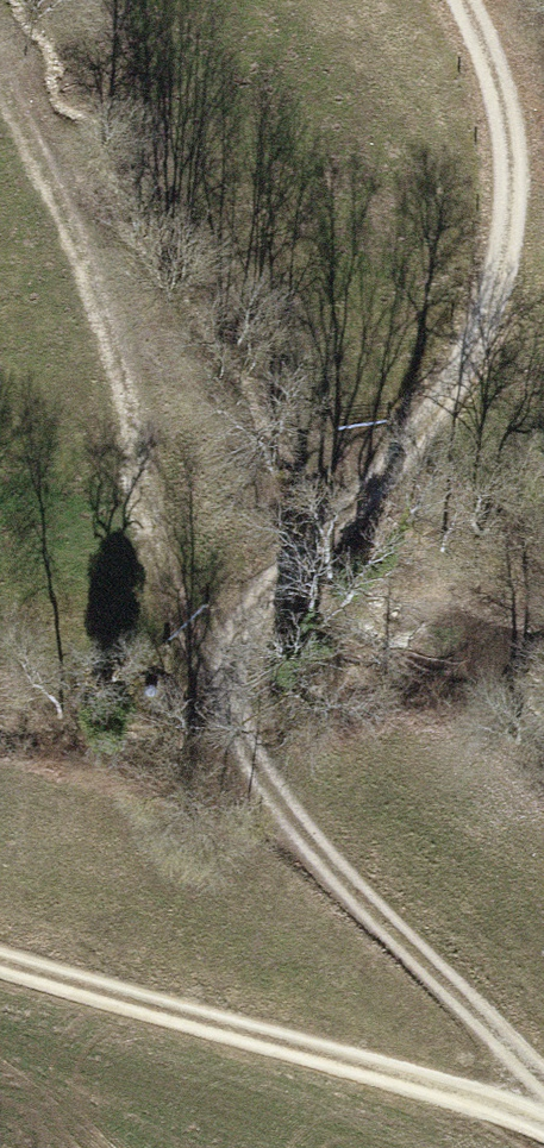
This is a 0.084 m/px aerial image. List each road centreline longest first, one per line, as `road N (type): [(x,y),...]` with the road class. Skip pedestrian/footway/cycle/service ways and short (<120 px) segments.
road 1 (track): [(543,1074),(277,786),(235,693),(246,610),(412,434),(496,310),(514,176),(479,0)]
road 2 (track): [(235,693),(176,601),(138,463),(113,287),(0,7)]
road 3 (track): [(543,1120),(0,954)]

